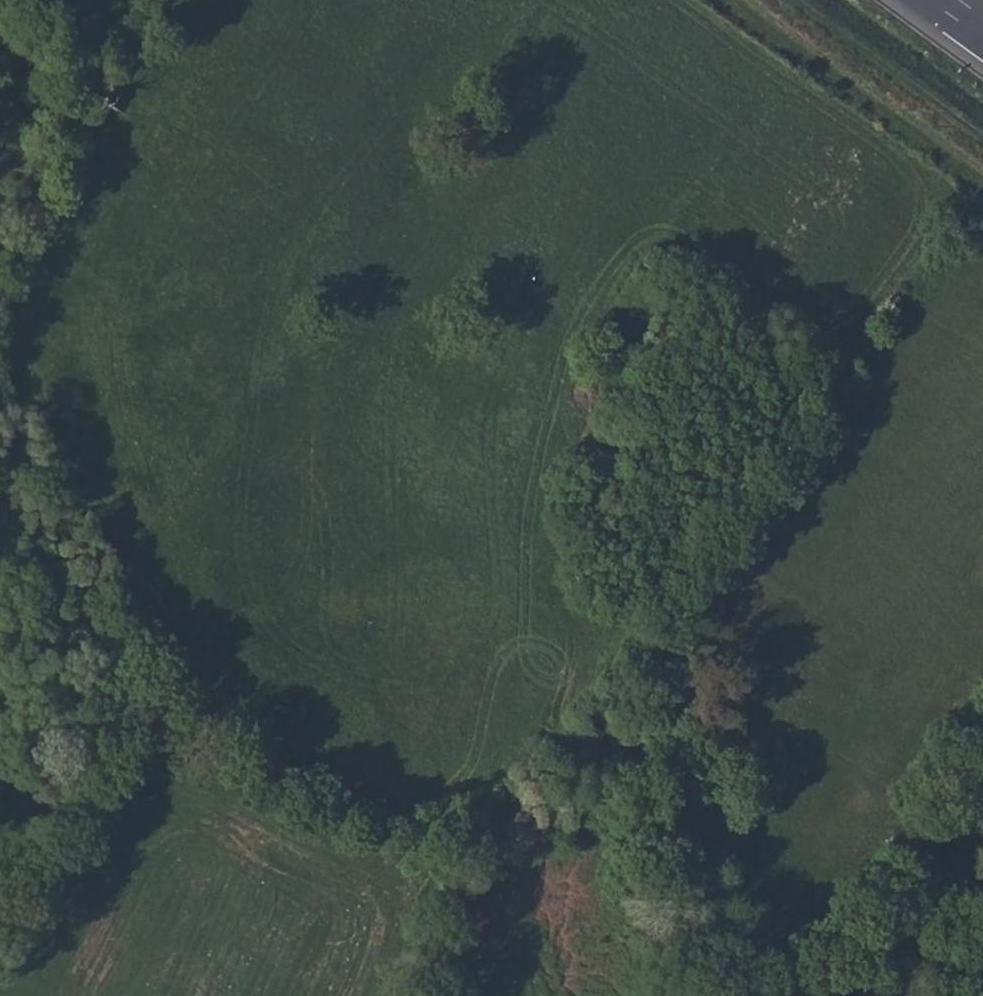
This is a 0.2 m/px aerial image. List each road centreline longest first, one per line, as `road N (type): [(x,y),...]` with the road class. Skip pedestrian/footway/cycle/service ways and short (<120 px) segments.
road 1 (track): [(751,995),(694,921),(686,817),(599,772)]

